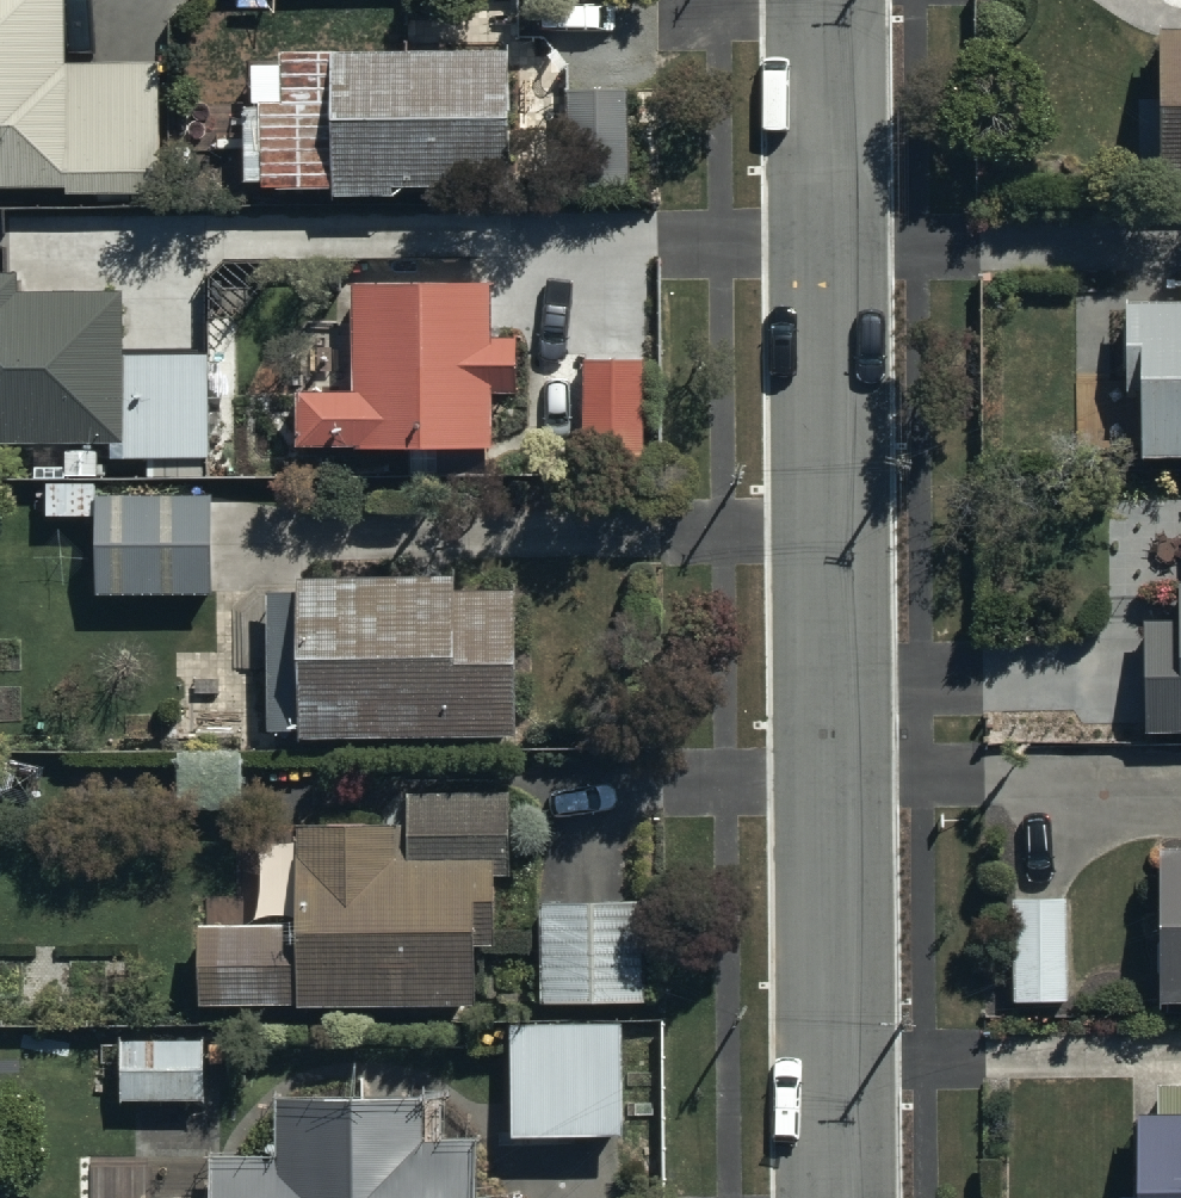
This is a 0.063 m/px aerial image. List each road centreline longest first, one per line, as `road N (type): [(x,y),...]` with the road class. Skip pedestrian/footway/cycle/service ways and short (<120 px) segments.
road 1 (residential): [(836,1197),(825,0)]

